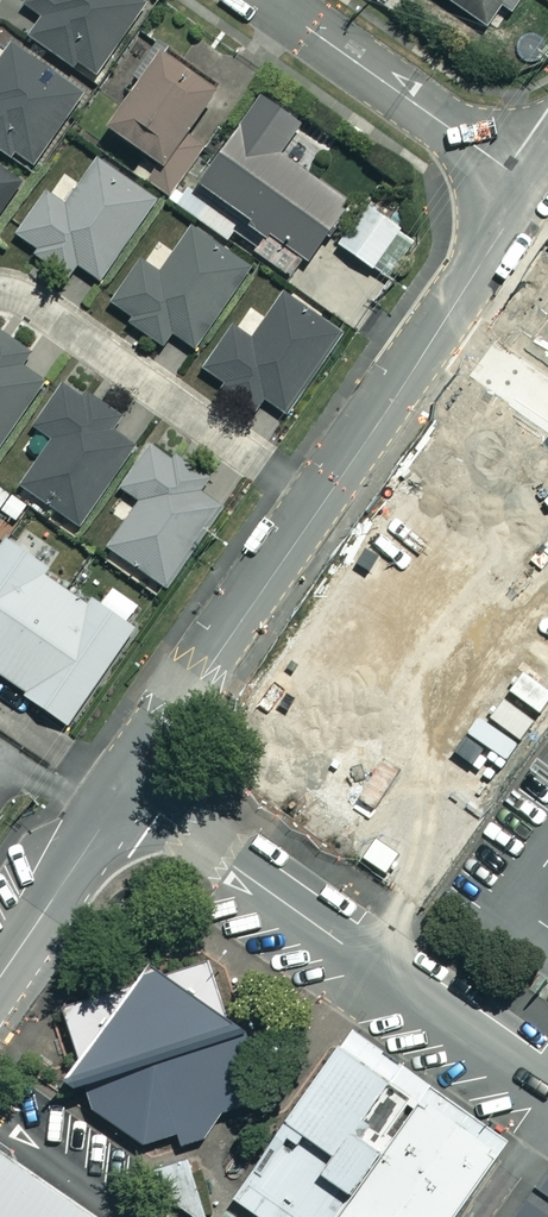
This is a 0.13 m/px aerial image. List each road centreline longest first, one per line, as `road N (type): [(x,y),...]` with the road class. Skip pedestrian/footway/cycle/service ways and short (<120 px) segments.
road 1 (residential): [(547,1089),(125,790)]
road 2 (residential): [(320,506),(33,302),(0,292)]
road 3 (residential): [(531,188),(320,506)]
road 4 (residential): [(320,506),(125,790)]
road 5 (residential): [(531,188),(270,0)]
road 6 (residential): [(125,790),(0,976)]

